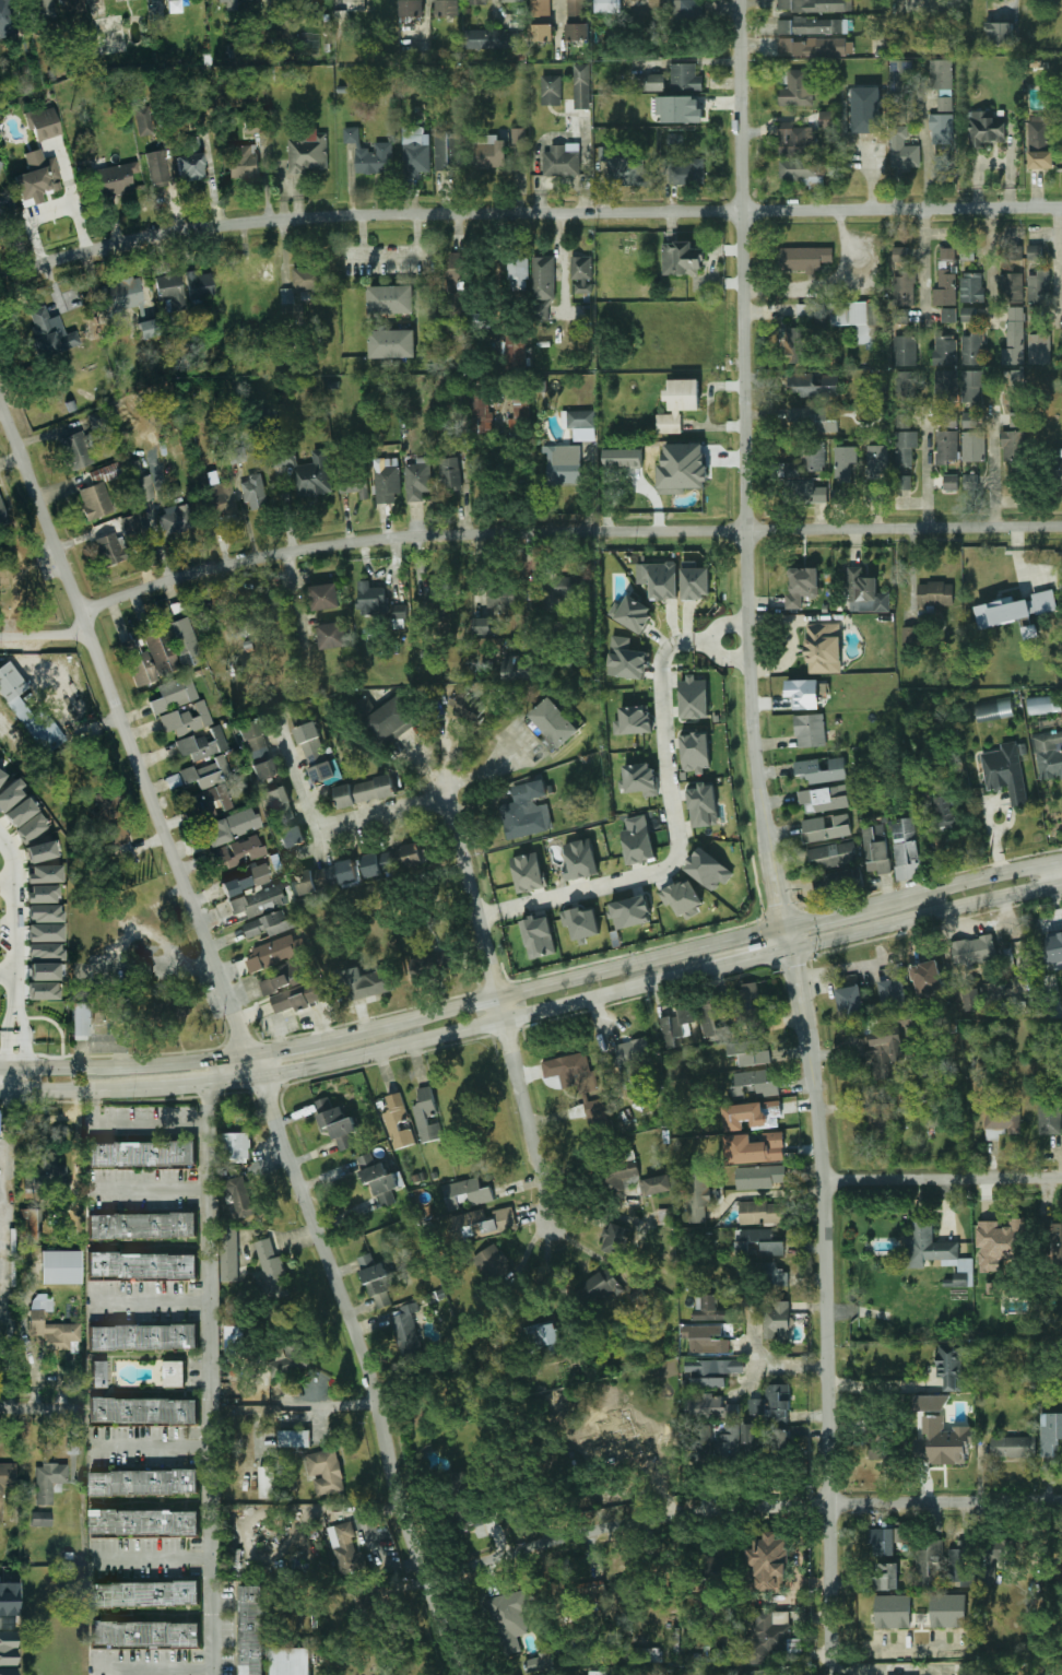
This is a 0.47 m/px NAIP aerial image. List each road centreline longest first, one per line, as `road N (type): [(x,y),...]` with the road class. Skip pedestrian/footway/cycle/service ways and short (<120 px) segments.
road 1 (tertiary): [(832,1674),(825,1191),(815,1075),(769,849),(754,707),(740,0)]
road 2 (residential): [(465,1674),(356,1332),(0,393)]
road 3 (secondary): [(0,1092),(149,1089),(261,1076),(1061,886)]
road 4 (secondary): [(1061,862),(250,1054),(0,1068)]
road 5 (residential): [(1061,528),(368,542),(237,564),(141,592),(101,609),(75,636),(0,641)]
road 6 (residential): [(1061,209),(321,220),(134,241),(0,282)]
road 7 (residential): [(1061,1499),(678,1513),(533,1545),(430,1581)]
road 8 (residential): [(557,1235),(452,797)]
road 9 (residential): [(497,912),(665,873),(677,857),(662,670),(672,645),(691,644)]
road 10 (residential): [(452,797),(335,827),(318,818),(283,713)]
road 11 (residential): [(1061,1179),(824,1181)]
road 12 (residential): [(14,1067),(16,885)]

